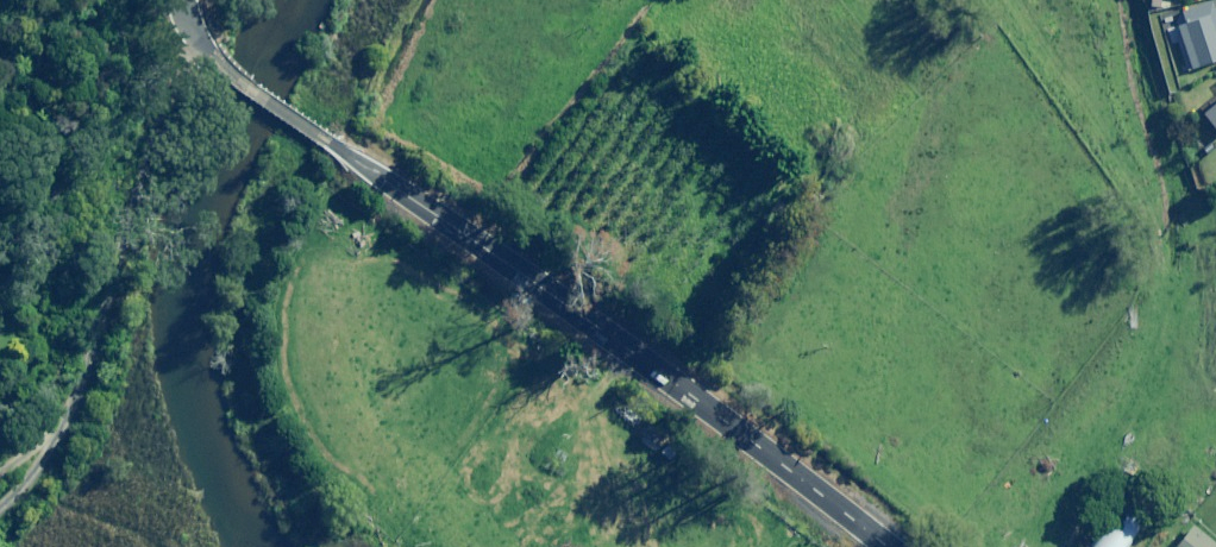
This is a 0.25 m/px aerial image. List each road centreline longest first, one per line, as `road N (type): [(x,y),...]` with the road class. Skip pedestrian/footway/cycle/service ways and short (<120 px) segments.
road 1 (primary): [(892,546),(607,333),(230,69),(188,10)]
road 2 (residential): [(188,10),(134,128),(82,276),(28,369),(0,437)]

